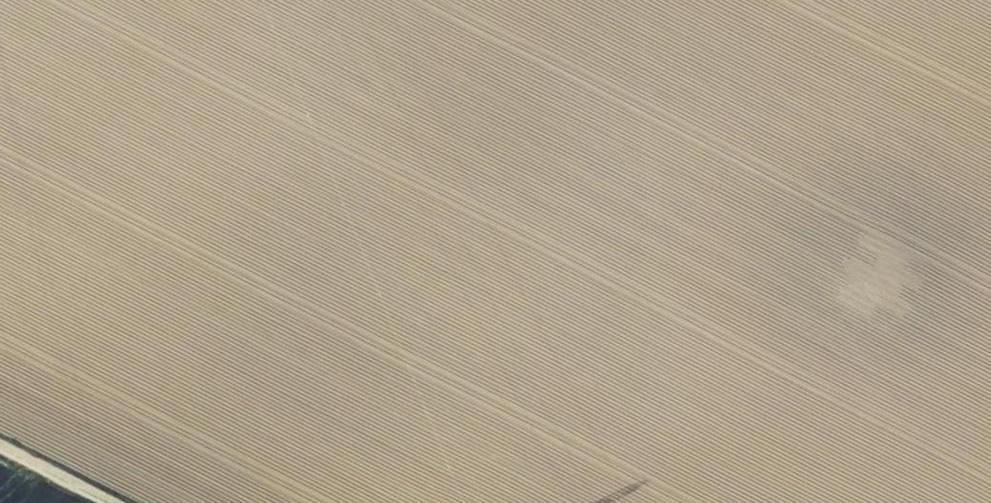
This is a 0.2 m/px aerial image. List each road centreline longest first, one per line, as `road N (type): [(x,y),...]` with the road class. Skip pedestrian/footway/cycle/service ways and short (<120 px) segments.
road 1 (unclassified): [(108,502),(0,447)]

